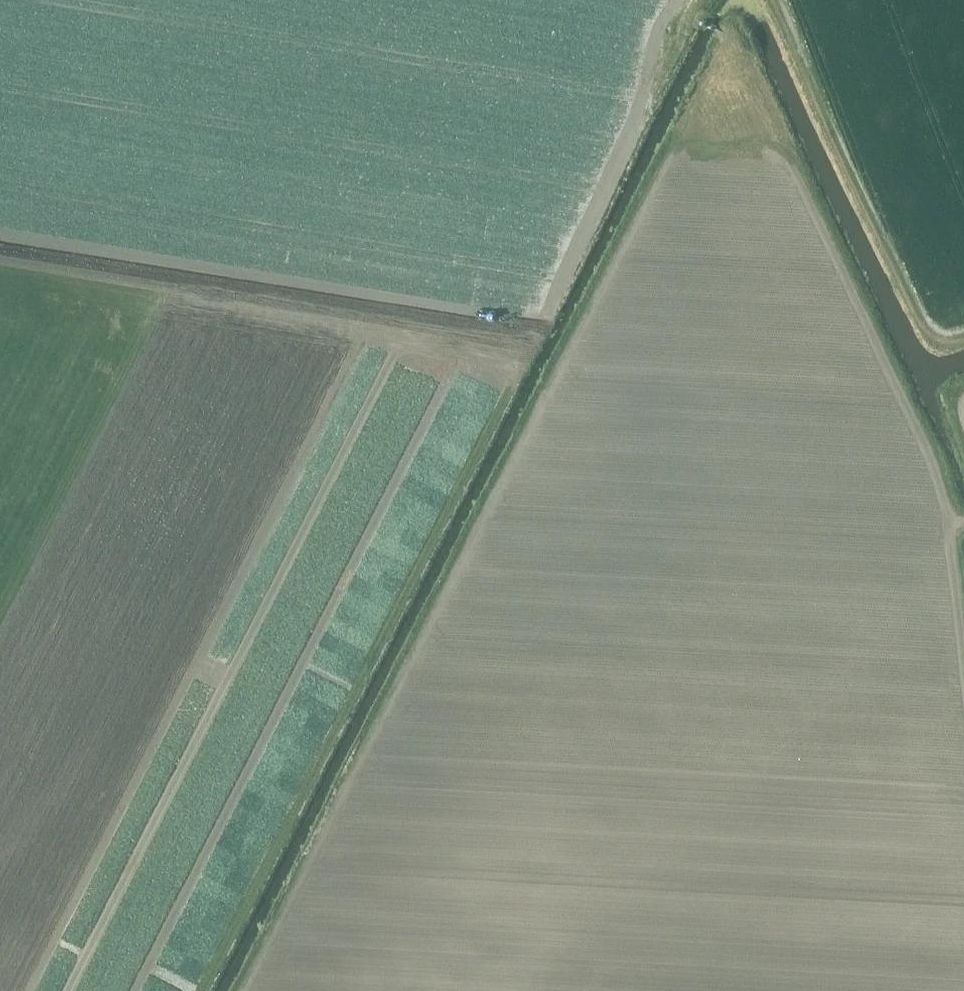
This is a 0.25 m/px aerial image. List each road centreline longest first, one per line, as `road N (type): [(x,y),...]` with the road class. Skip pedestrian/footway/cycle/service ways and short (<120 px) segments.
road 1 (track): [(427,650),(247,990)]
road 2 (track): [(644,107),(702,0)]

